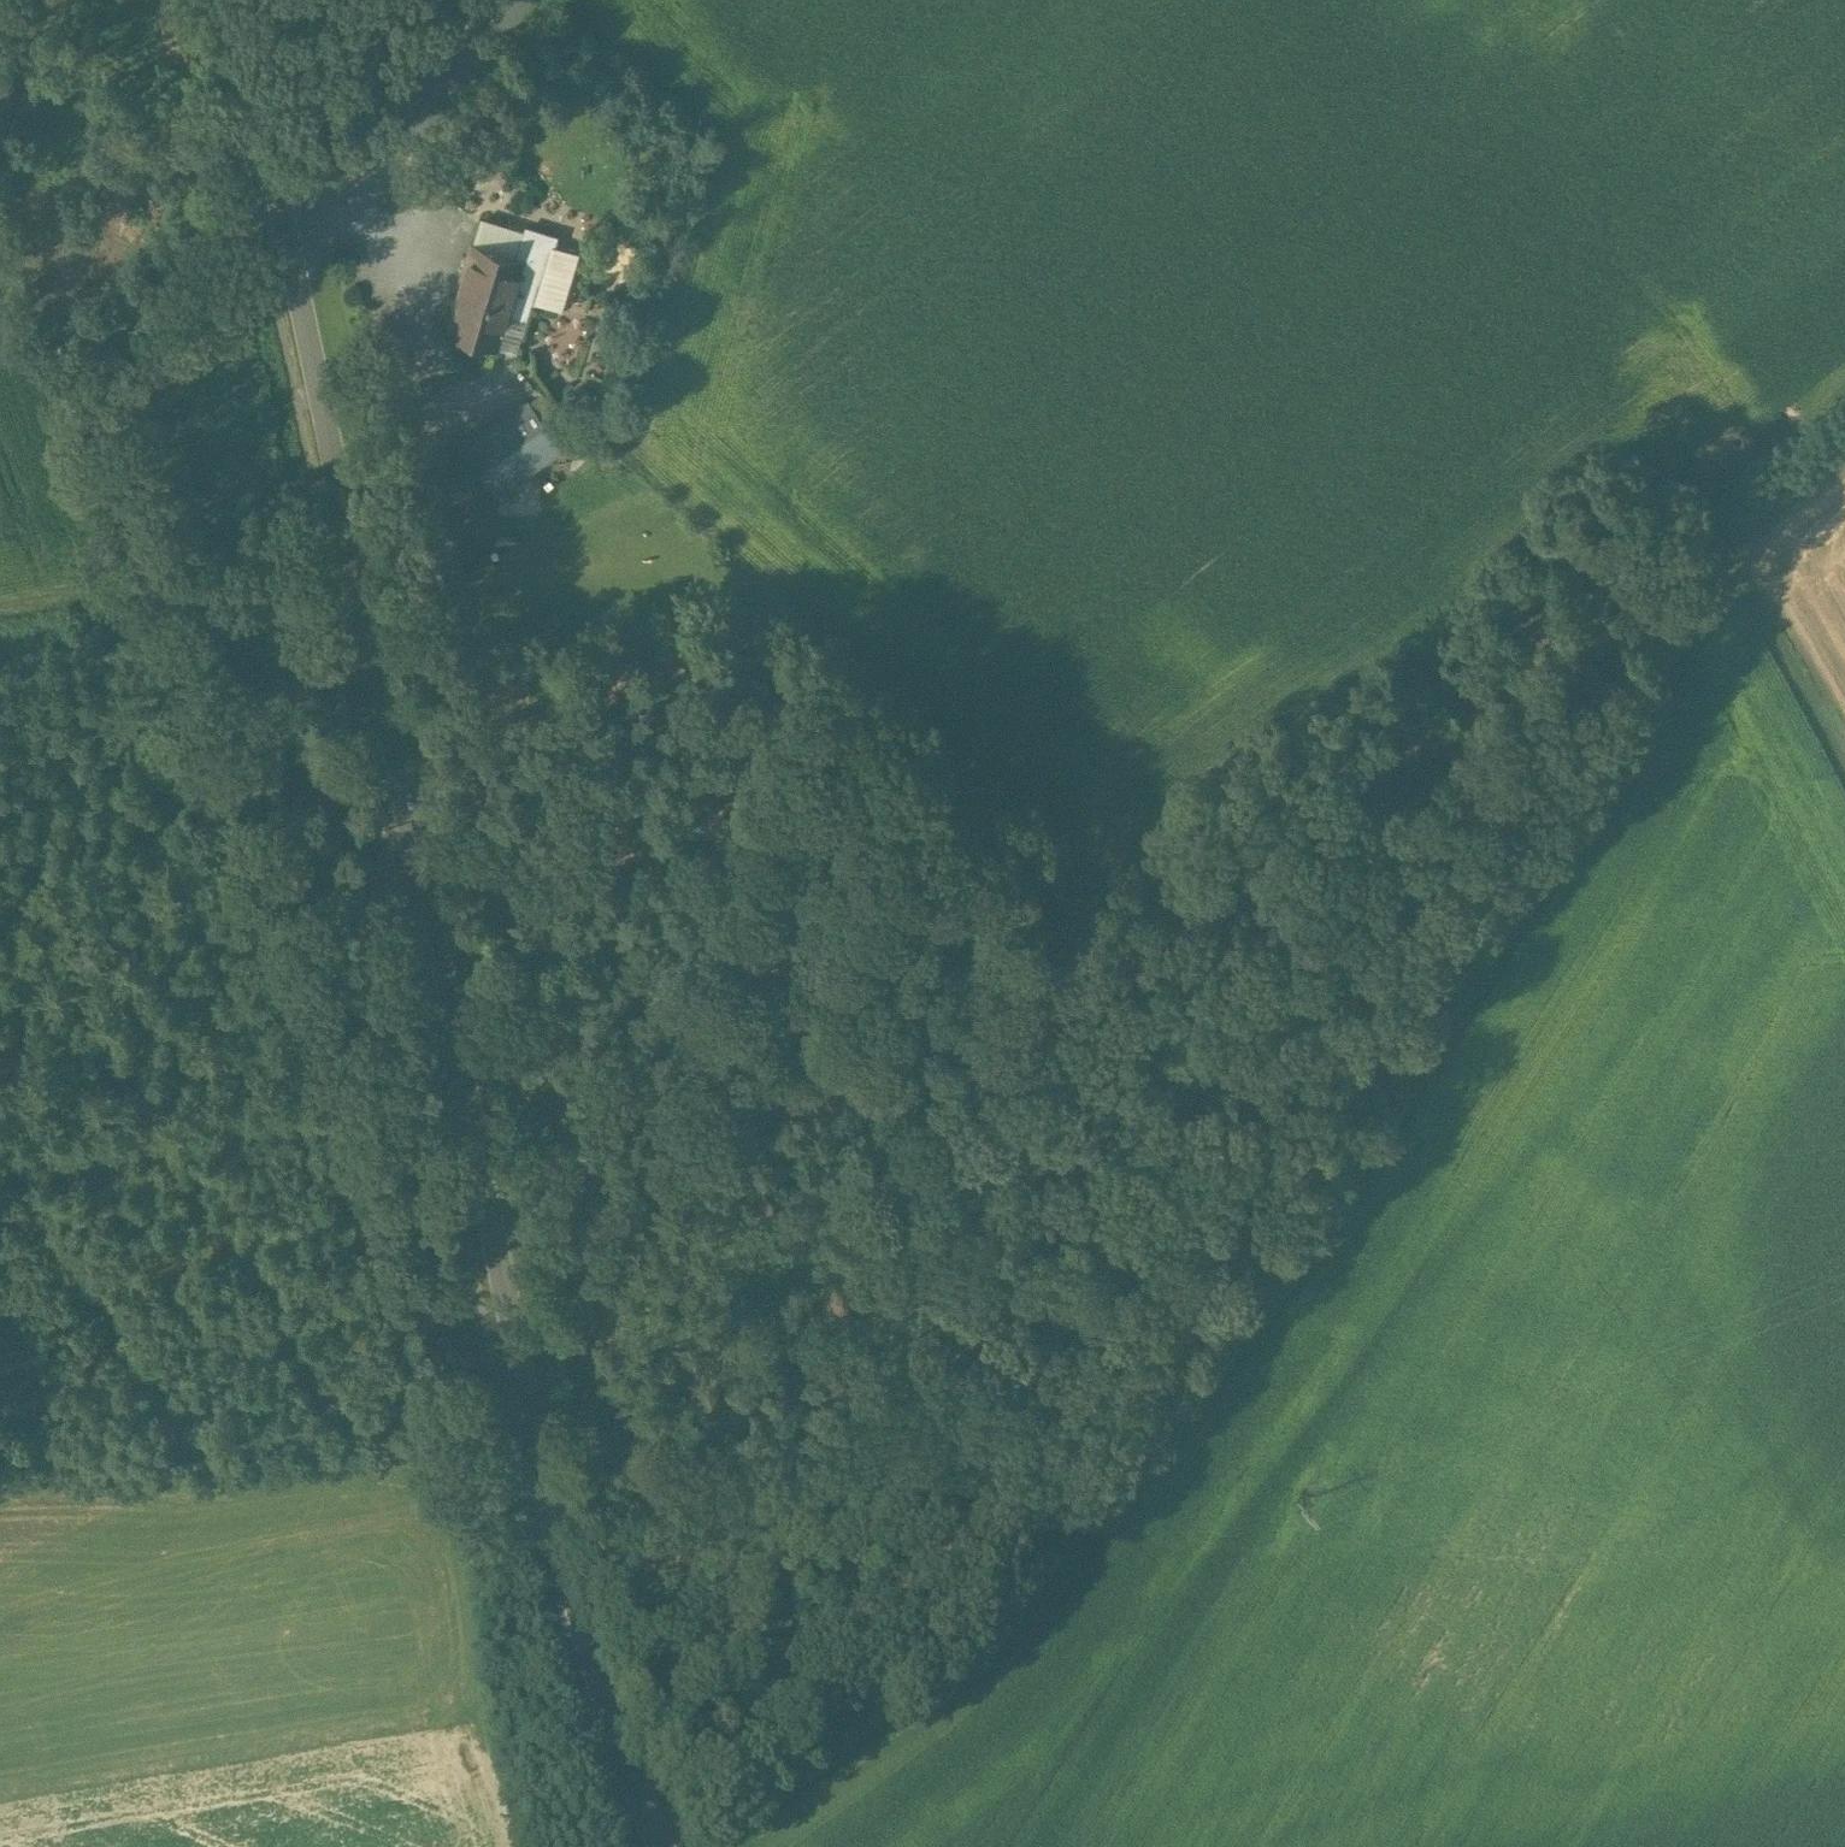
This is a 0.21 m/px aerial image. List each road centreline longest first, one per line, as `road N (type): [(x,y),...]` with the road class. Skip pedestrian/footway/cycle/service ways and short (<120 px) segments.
road 1 (tertiary): [(661,1846),(604,1698),(544,1482),(288,245)]
road 2 (track): [(1737,566),(1709,587),(1422,1061),(1407,1069),(1356,1058)]
road 3 (track): [(0,619),(190,588),(332,582),(357,573)]
road 4 (unclassified): [(288,245),(519,0)]
road 5 (track): [(1844,764),(1703,504)]
road 6 (tertiary): [(288,245),(238,0)]

